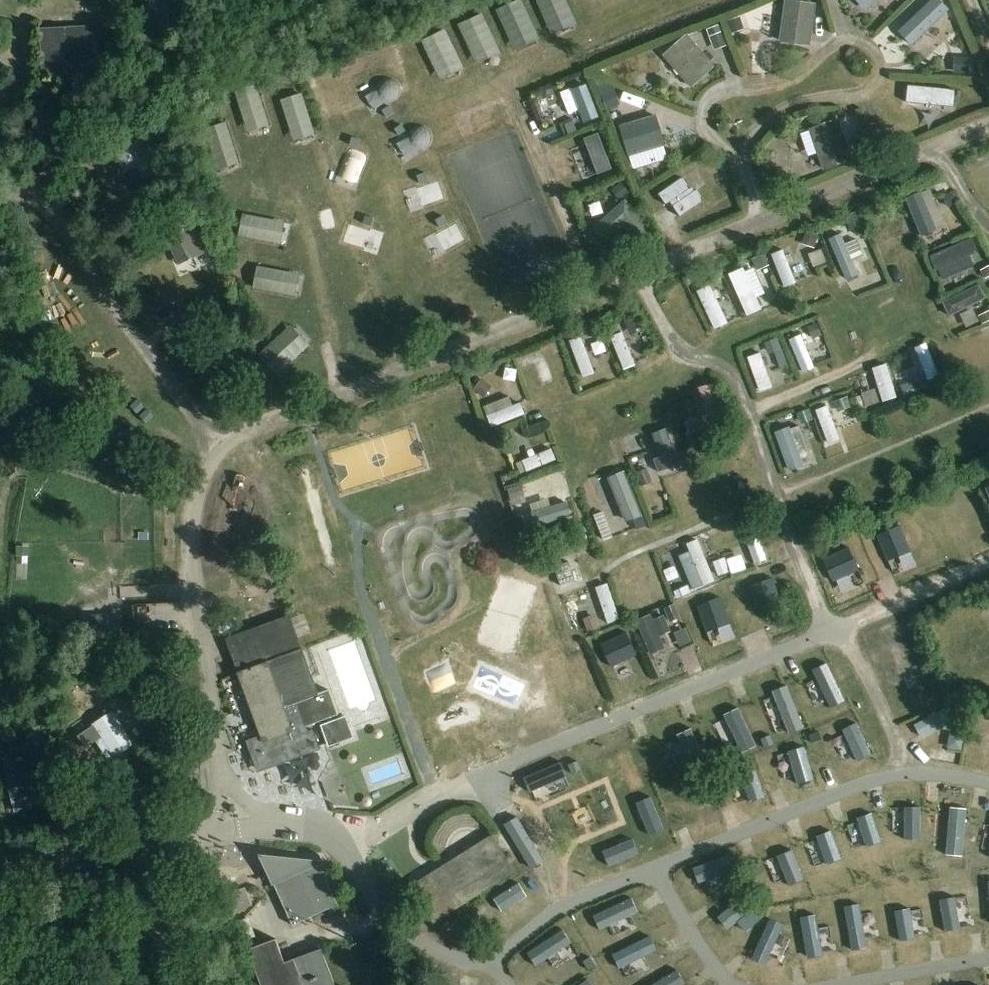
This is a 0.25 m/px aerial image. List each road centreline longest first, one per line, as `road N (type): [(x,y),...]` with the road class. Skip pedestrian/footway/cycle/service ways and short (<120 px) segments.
road 1 (unclassified): [(0,862),(176,837)]

